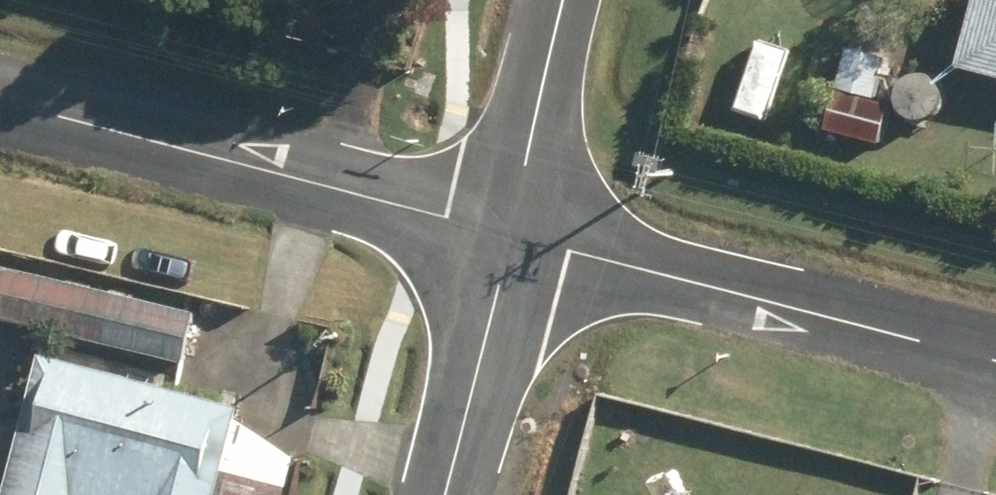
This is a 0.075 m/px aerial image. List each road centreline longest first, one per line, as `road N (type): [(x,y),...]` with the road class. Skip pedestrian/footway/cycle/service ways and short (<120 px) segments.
road 1 (residential): [(0,102),(517,239)]
road 2 (residential): [(517,239),(995,363)]
road 3 (residential): [(449,494),(517,239)]
road 4 (residential): [(517,239),(567,0)]

